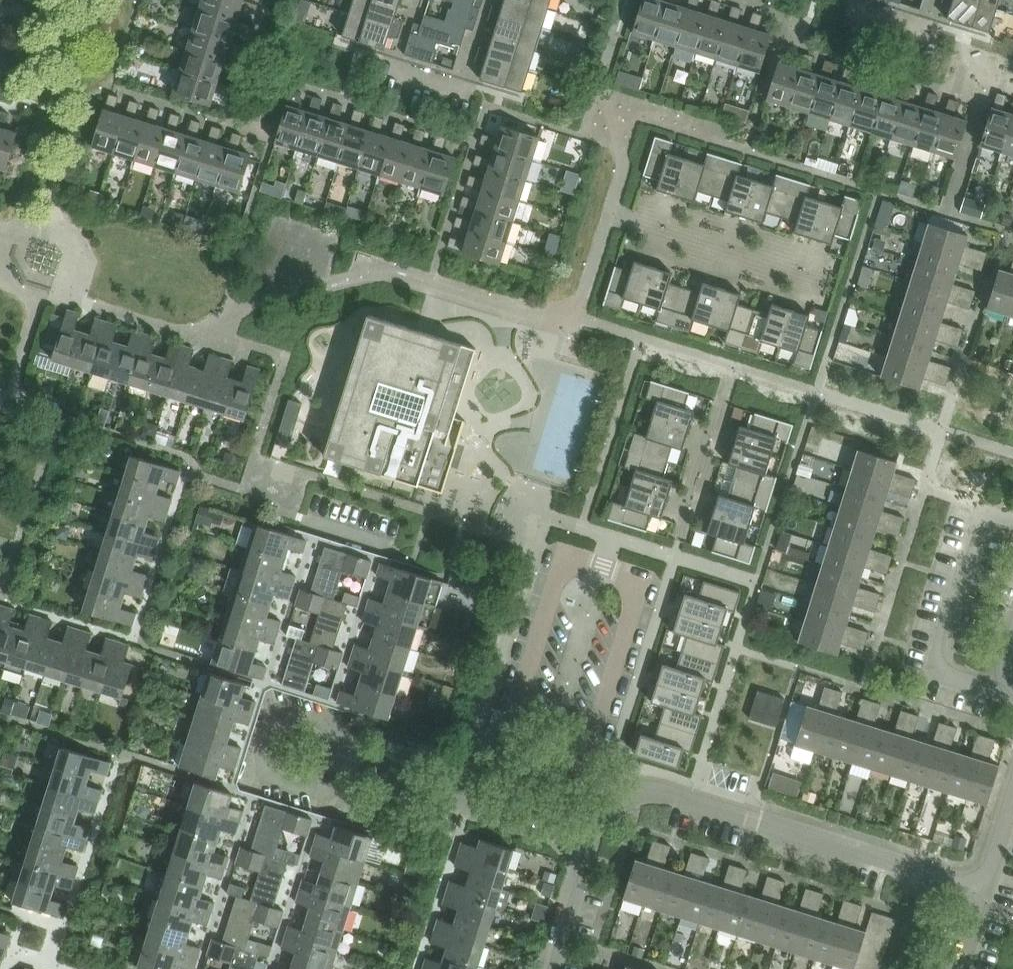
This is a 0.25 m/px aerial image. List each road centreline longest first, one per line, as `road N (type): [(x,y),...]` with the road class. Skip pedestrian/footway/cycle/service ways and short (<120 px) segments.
road 1 (residential): [(324,725),(384,542),(320,522),(270,683),(286,722)]
road 2 (residential): [(588,837),(619,796),(646,792),(921,872)]
road 3 (residential): [(588,837),(337,760)]
road 4 (residential): [(1012,522),(983,517),(936,668),(992,690)]
road 5 (residential): [(488,0),(461,92),(389,70),(410,0)]
road 6 (residential): [(271,770),(258,778),(197,968)]
road 7 (residential): [(271,968),(326,798),(319,784)]
road 8 (residential): [(547,968),(588,837)]

